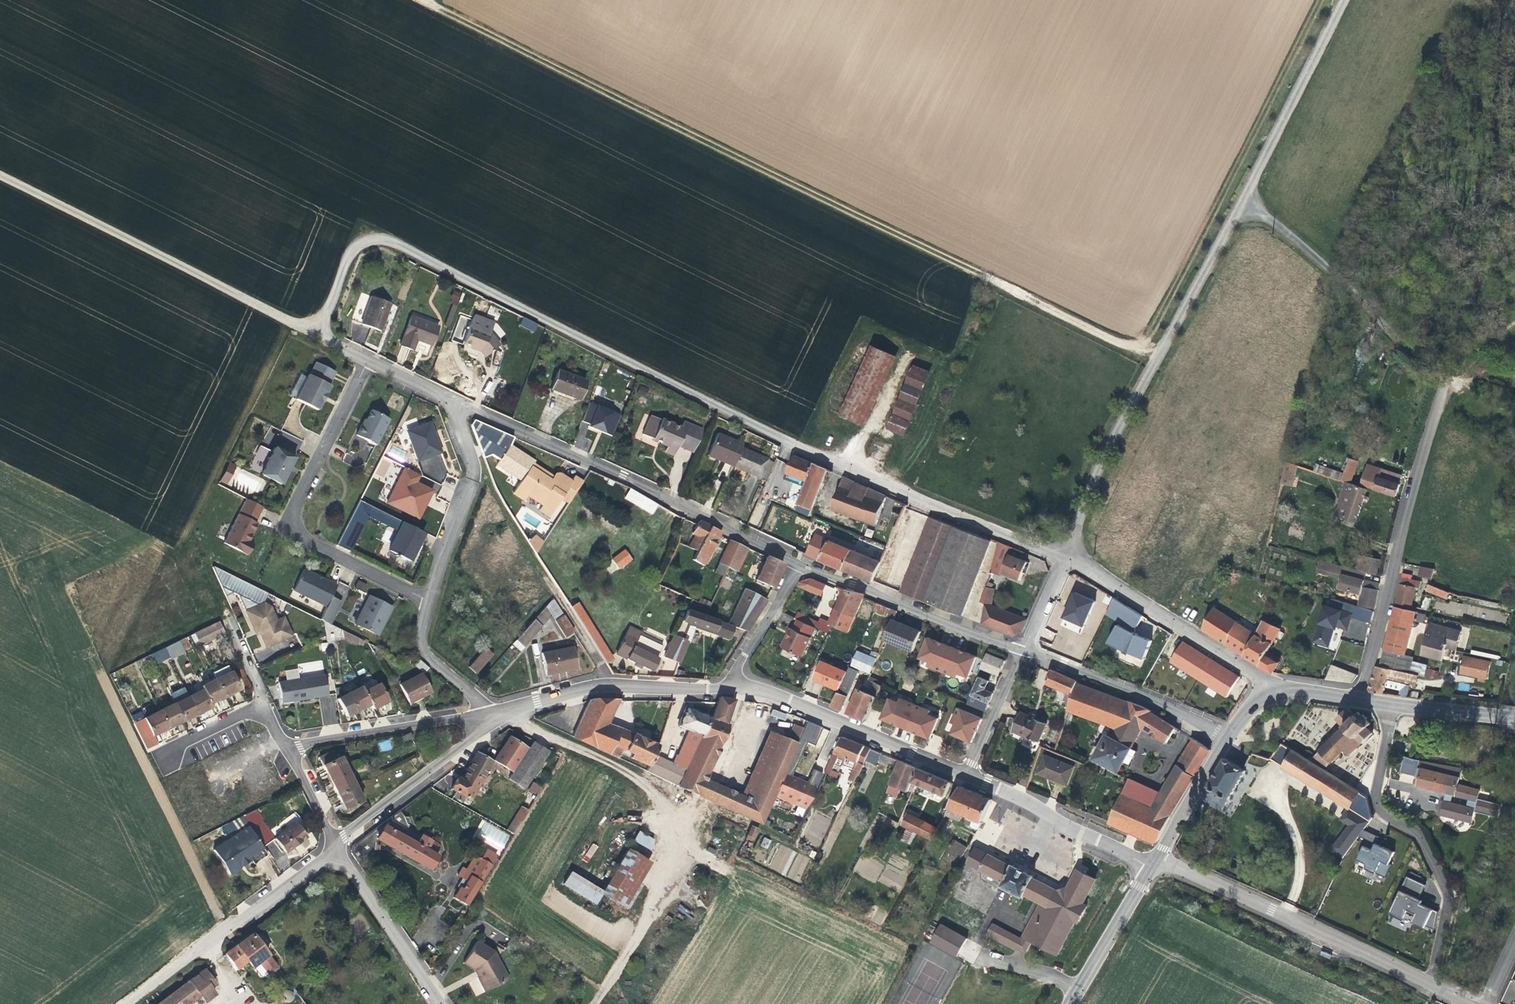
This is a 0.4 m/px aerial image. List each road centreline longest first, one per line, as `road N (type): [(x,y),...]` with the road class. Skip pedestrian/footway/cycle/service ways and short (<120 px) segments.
road 1 (track): [(421,0),(1157,359)]
road 2 (residential): [(1357,699),(1446,382),(1245,198)]
road 3 (unclassified): [(1245,198),(1064,554)]
road 4 (residential): [(801,563),(454,402)]
road 5 (unclassified): [(0,172),(320,334)]
road 6 (residential): [(736,418),(1064,554)]
road 7 (residential): [(1156,858),(1474,1003)]
road 8 (residential): [(369,359),(290,526),(432,602)]
road 9 (residential): [(722,688),(764,690),(967,777)]
road 10 (residential): [(735,827),(497,718)]
road 11 (residential): [(127,1003),(336,846)]
road 12 (residential): [(1064,554),(1282,691)]
road 13 (residential): [(1024,649),(801,563)]
road 14 (residential): [(497,718),(603,685),(722,688)]
road 15 (residential): [(1227,740),(1024,649)]
road 16 (unclassified): [(1344,0),(1245,198)]
road 17 (residential): [(454,402),(478,467),(432,602)]
road 18 (residential): [(288,747),(467,716),(497,718)]
road 19 (residential): [(336,846),(497,718)]
road 20 (residential): [(967,777),(1156,858)]
road 21 (residential): [(336,846),(439,1003)]
road 22 (secondary): [(1069,1003),(1156,858)]
road 23 (secondary): [(1357,699),(1514,717)]
road 24 (residential): [(801,563),(722,688)]
road 25 (residential): [(432,602),(424,647),(497,718)]
road 26 (residential): [(967,777),(1024,649)]
road 27 (secondary): [(1156,858),(1227,740)]
road 28 (residential): [(266,702),(155,758)]

